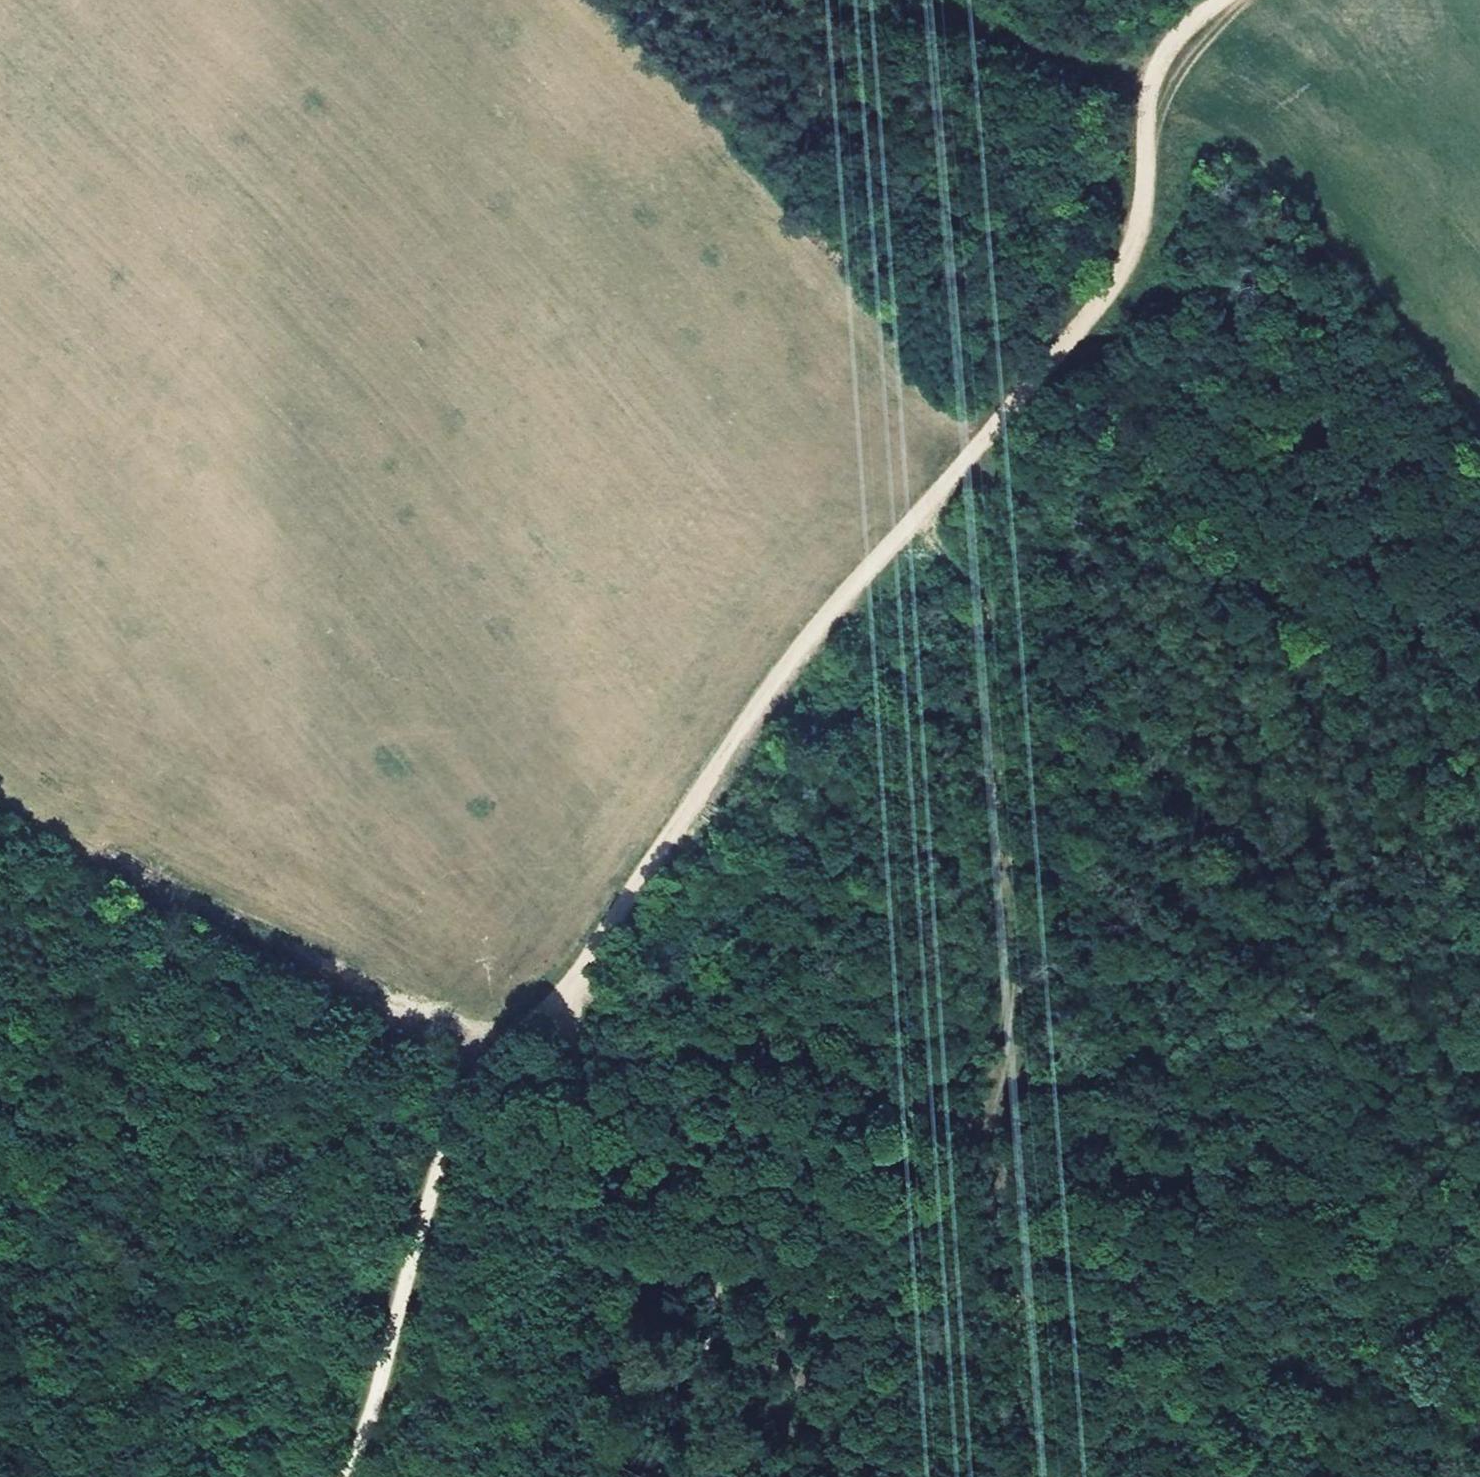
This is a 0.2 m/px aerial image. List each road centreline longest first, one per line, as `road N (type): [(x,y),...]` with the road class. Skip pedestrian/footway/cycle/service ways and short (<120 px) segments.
road 1 (track): [(354,1476),(379,1422),(394,1311),(431,1182),(464,1103),(505,1039),(560,996),(653,883),(828,620),(1138,249),(1152,92),(1178,47),(1231,0)]
road 2 (track): [(735,1476),(741,1386),(727,1300),(560,996)]

